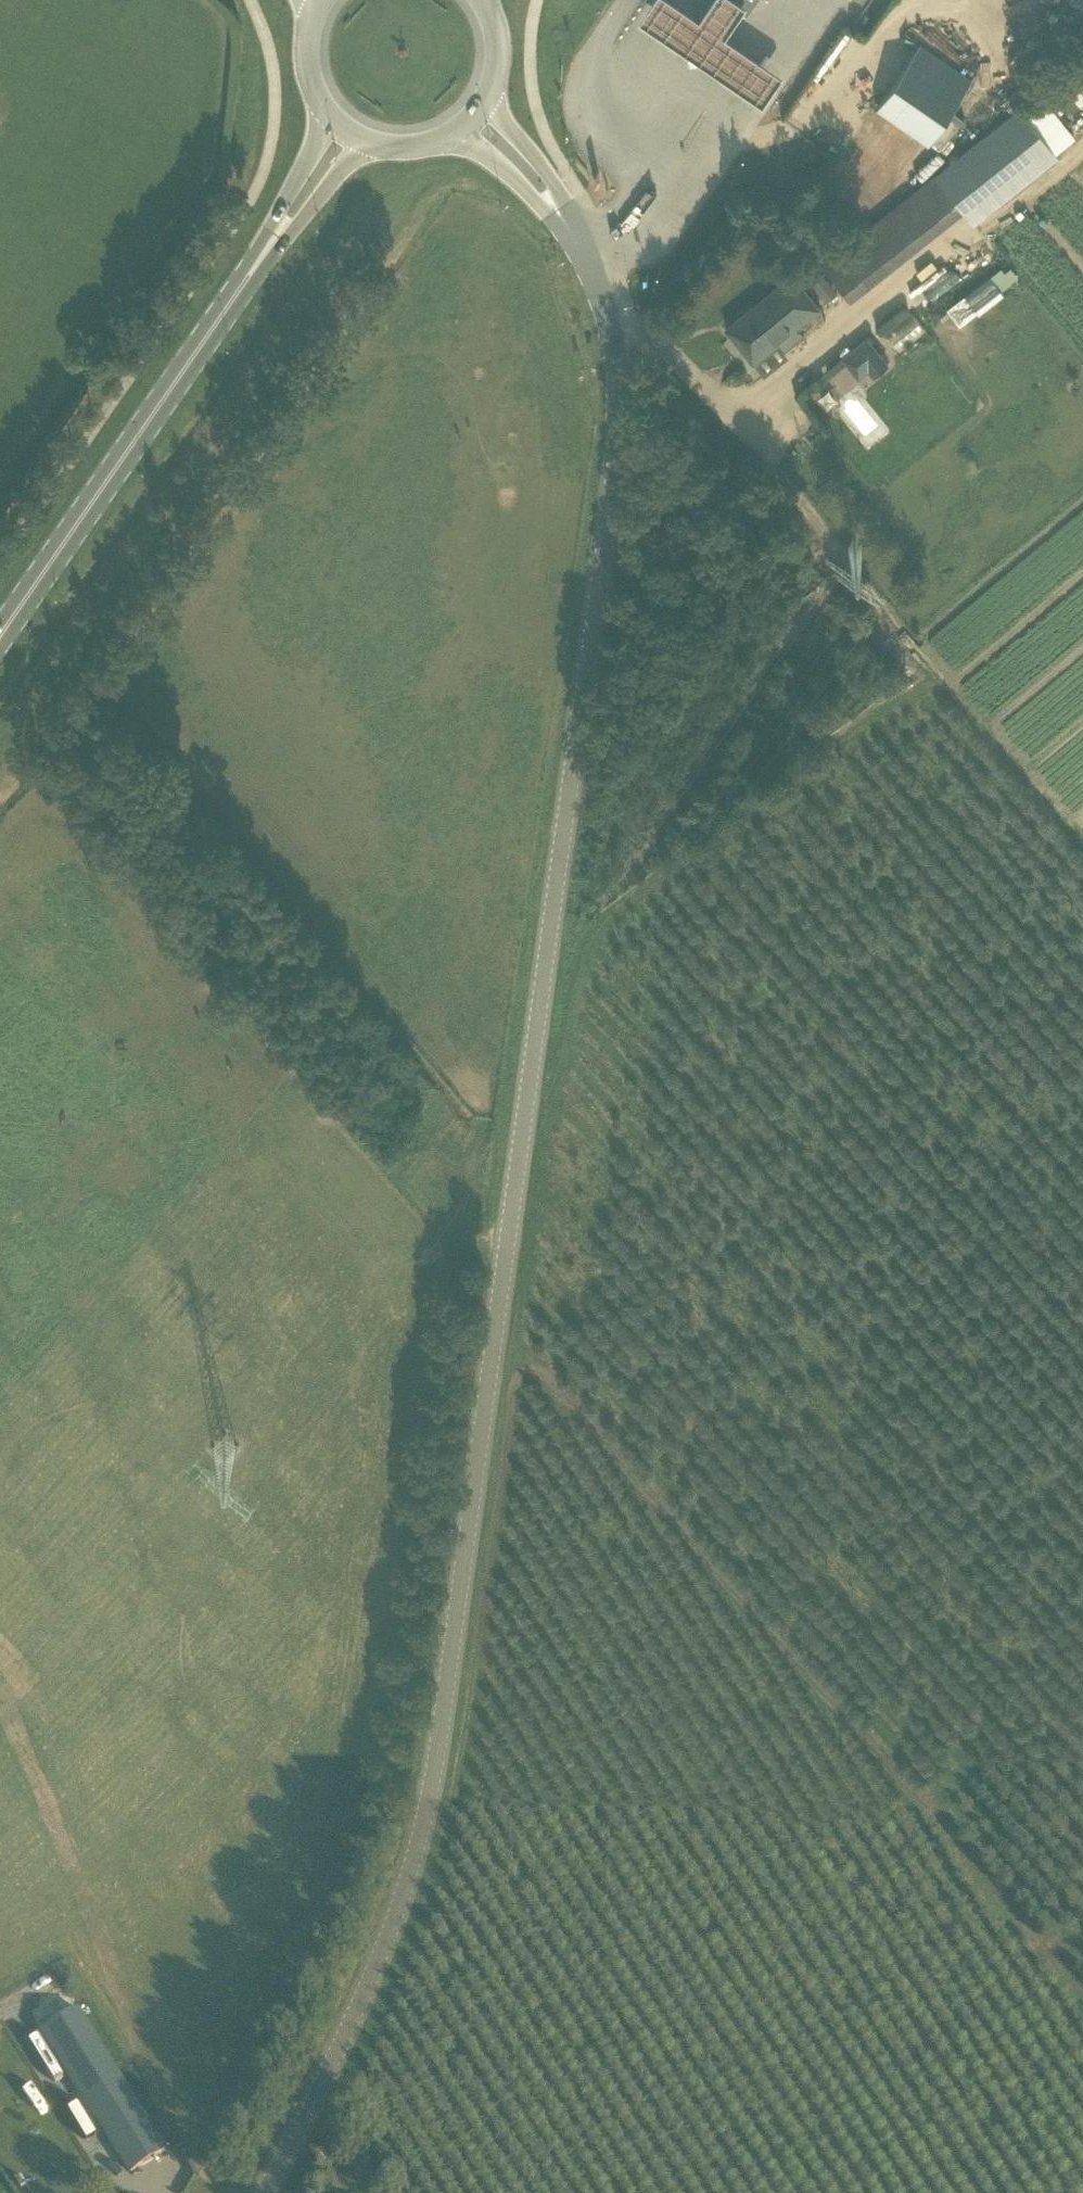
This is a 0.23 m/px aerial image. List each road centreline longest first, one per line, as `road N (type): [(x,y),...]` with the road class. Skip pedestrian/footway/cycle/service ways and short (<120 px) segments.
road 1 (unclassified): [(256,2192),(370,1983),(435,1784),(519,1126),(620,443),(614,334),(571,228)]
road 2 (primary): [(0,634),(236,294)]
road 3 (primary): [(236,294),(363,143)]
road 4 (primary): [(330,121),(236,294)]
road 5 (unclassified): [(571,228),(553,180),(489,94)]
road 6 (unclassified): [(454,134),(571,228)]
road 7 (primary): [(315,6),(304,72),(330,121)]

